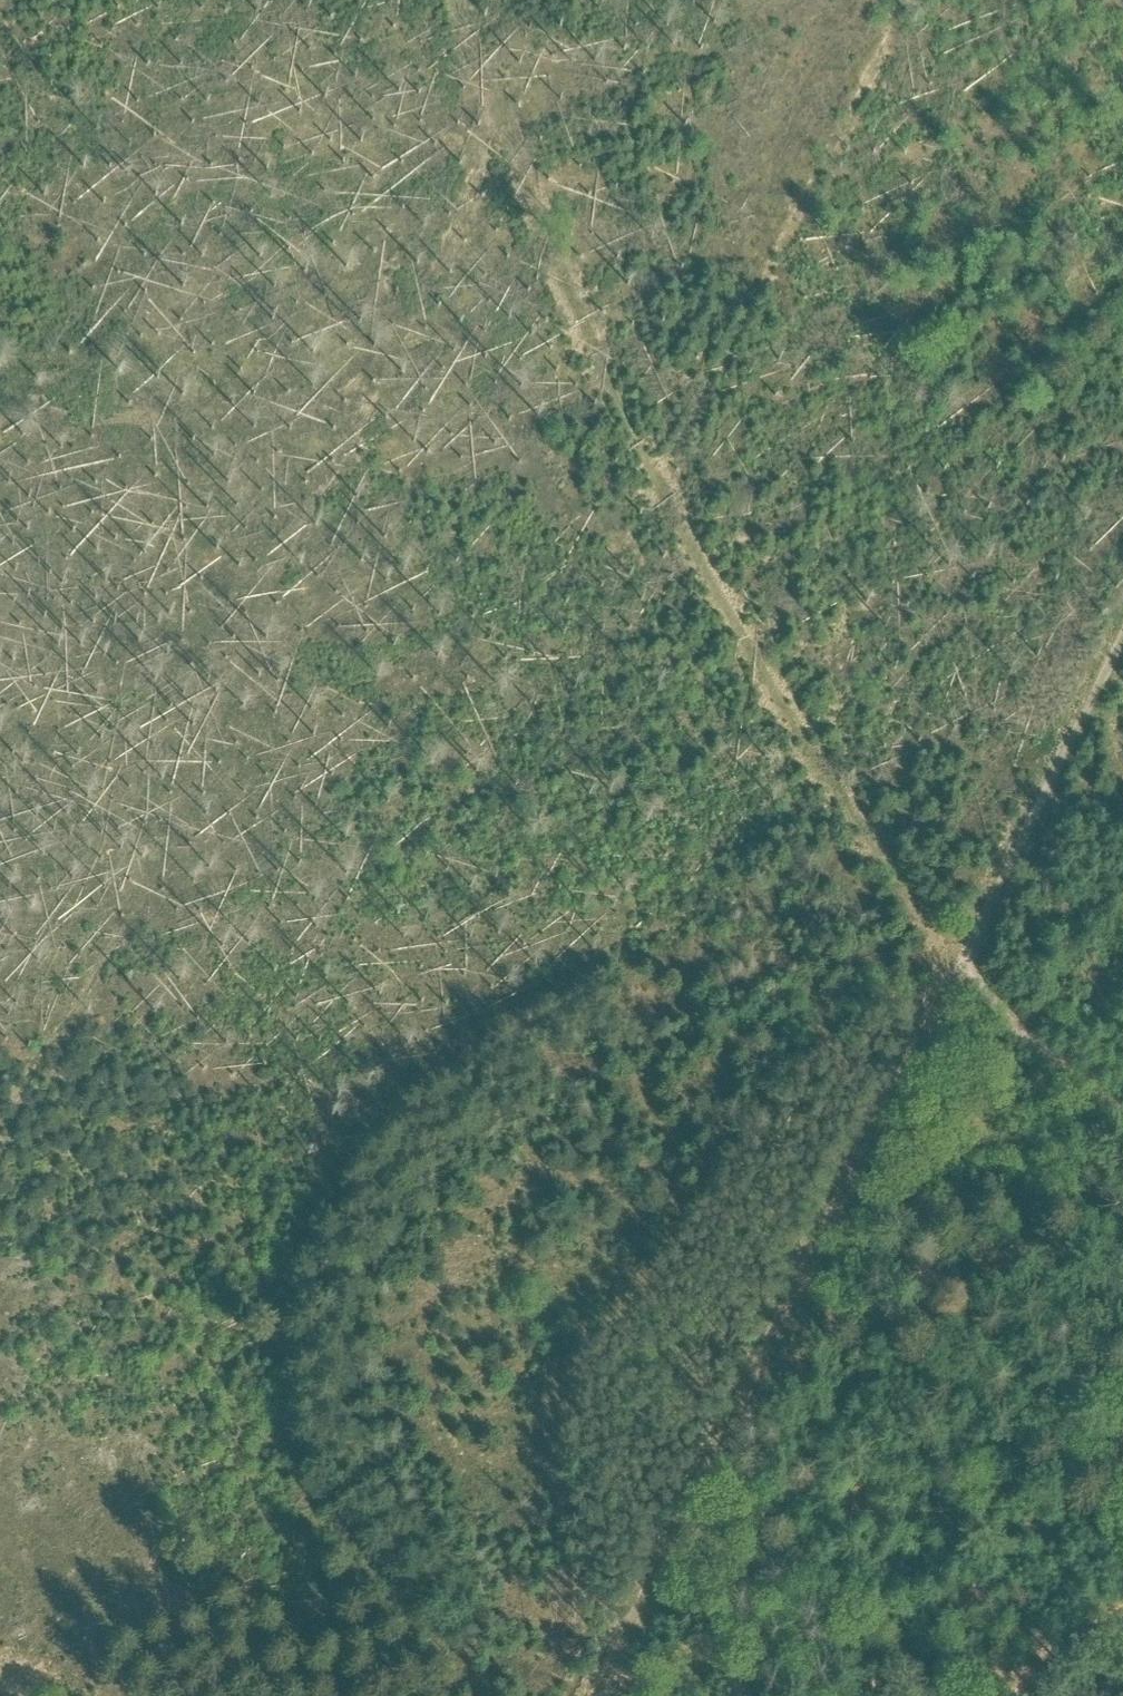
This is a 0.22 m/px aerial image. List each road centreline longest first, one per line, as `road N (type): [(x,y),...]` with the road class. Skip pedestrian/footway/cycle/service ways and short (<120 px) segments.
road 1 (track): [(0,1152),(212,757),(361,405),(388,402),(400,390),(421,330),(456,362),(560,496),(620,505),(654,476)]
road 2 (track): [(599,1695),(959,982)]
road 3 (track): [(654,476),(822,776),(959,982)]
road 4 (track): [(959,982),(1122,644)]
road 5 (track): [(1122,1118),(959,982)]

